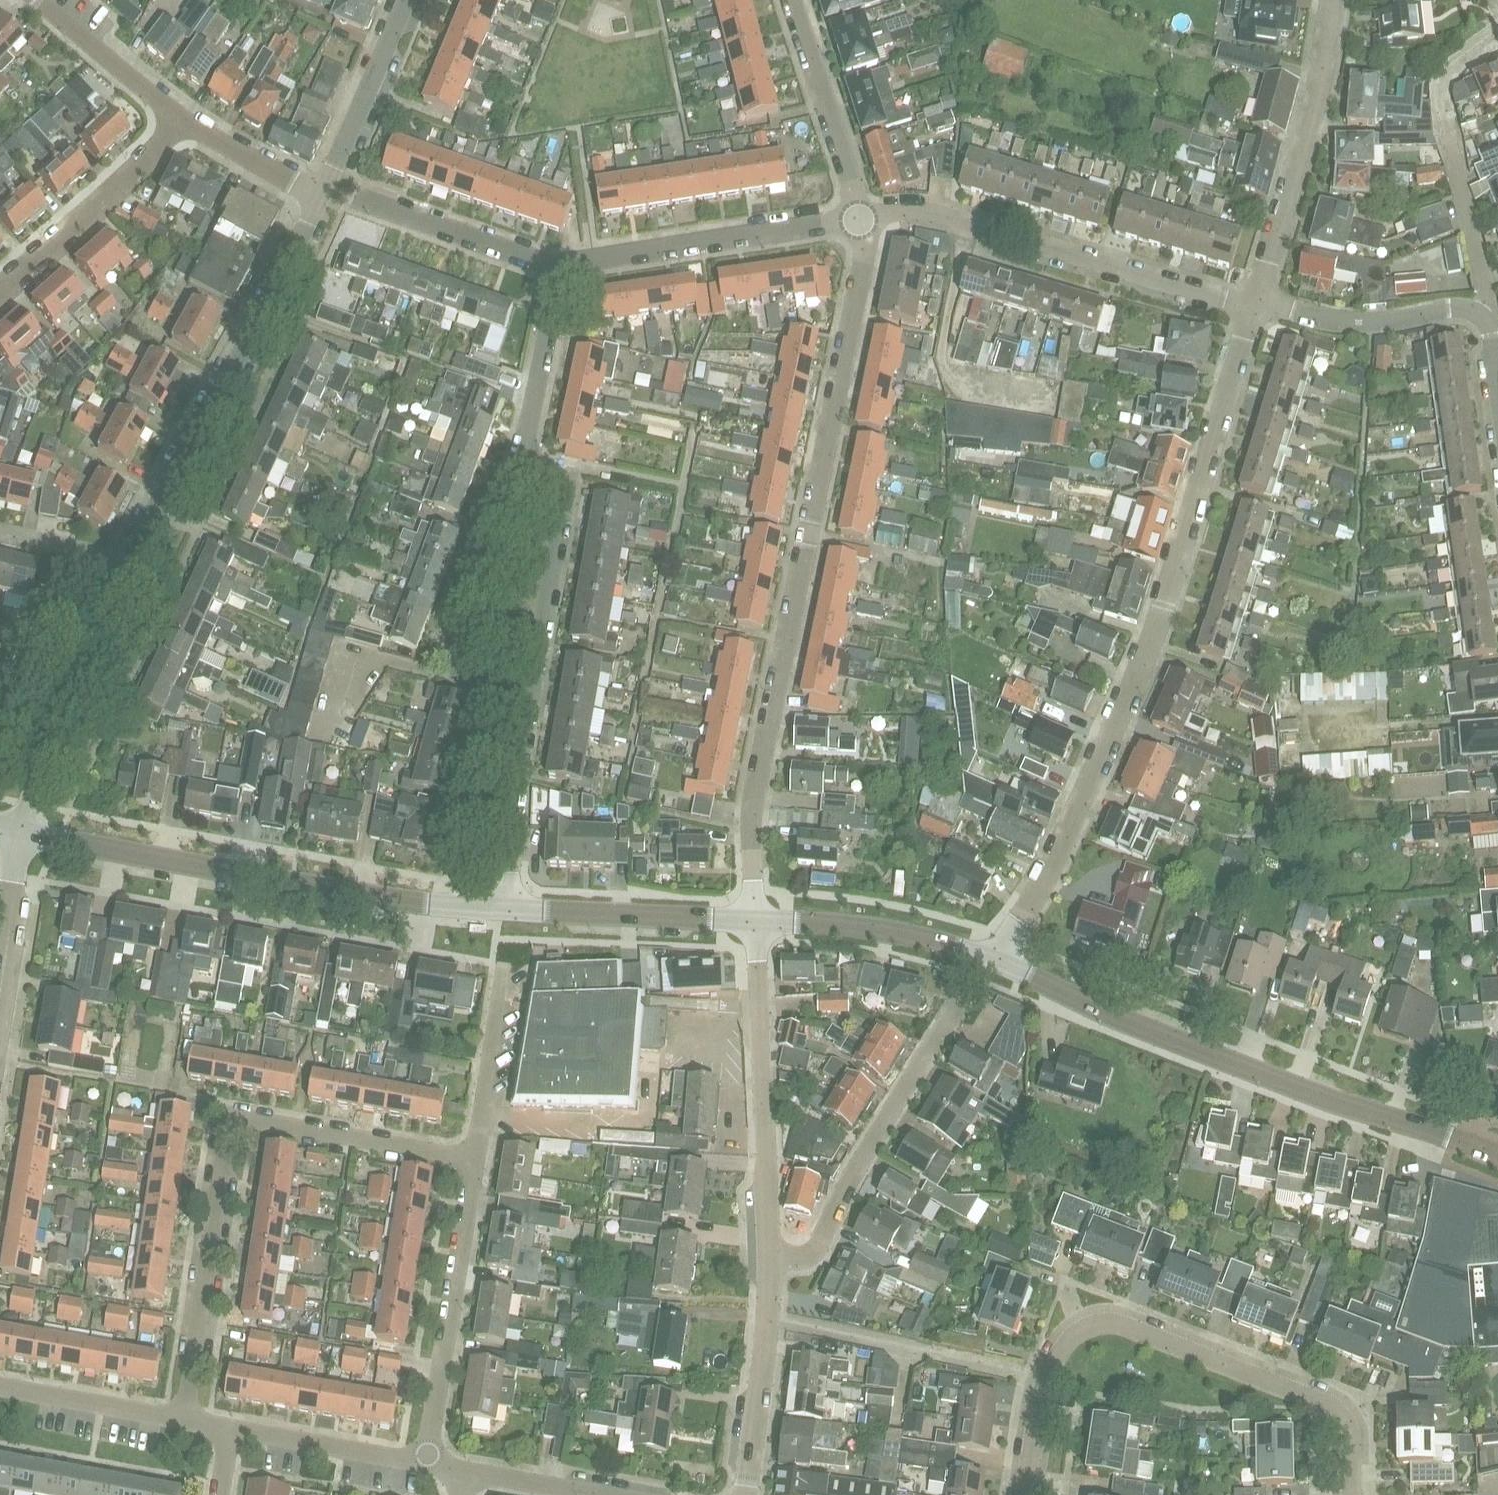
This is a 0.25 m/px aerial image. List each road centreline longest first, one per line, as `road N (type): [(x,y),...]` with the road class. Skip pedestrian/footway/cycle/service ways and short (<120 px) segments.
road 1 (residential): [(755,922),(754,809),(865,254),(859,221)]
road 2 (residential): [(1257,304),(1159,612),(1035,896),(995,959)]
road 3 (residential): [(185,1420),(227,1130),(237,1118),(473,1161)]
road 4 (tertiary): [(1497,1155),(1334,1103),(995,959)]
road 5 (residential): [(1352,1494),(1350,1447),(1335,1409),(1106,1324),(1068,1343),(1045,1380),(1027,1494)]
road 6 (tertiary): [(512,909),(394,900),(18,830)]
road 7 (residential): [(124,568),(324,190)]
road 8 (residential): [(859,221),(932,213),(1257,304)]
road 9 (residential): [(770,1259),(755,922)]
road 10 (residential): [(770,1259),(810,1254),(820,1243),(960,1002)]
road 11 (residential): [(1337,0),(1323,90),(1257,304)]
road 12 (residential): [(432,1464),(473,1161)]
road 13 (residential): [(561,270),(859,221)]
road 14 (residential): [(518,465),(454,641),(472,677),(526,694)]
road 15 (residential): [(18,830),(124,568)]
road 16 (residential): [(526,694),(562,482),(518,465)]
road 17 (tertiary): [(995,959),(901,933),(755,922)]
road 18 (tertiary): [(755,922),(512,909)]
road 19 (residential): [(0,283),(183,126)]
road 20 (residential): [(745,1494),(770,1259)]
road 21 (residential): [(1257,304),(1379,324),(1490,311)]
road 22 (residential): [(859,221),(792,0)]
road 23 (residential): [(1490,311),(1444,92)]
road 24 (residential): [(512,909),(526,694)]
road 25 (residential): [(360,199),(561,270)]
road 26 (residential): [(324,190),(408,0)]
road 27 (residential): [(432,1464),(232,1428)]
road 28 (residential): [(518,465),(536,410),(561,270)]
road 29 (residential): [(473,1161),(503,968)]
road 30 (residential): [(183,126),(38,0)]
road 31 (residential): [(185,1420),(0,1387)]
road 32 (residential): [(324,190),(183,126)]
road 33 (residential): [(609,1494),(463,1469)]
road 34 (residential): [(0,977),(18,830)]
road 35 (residential): [(124,568),(94,552),(0,531)]

